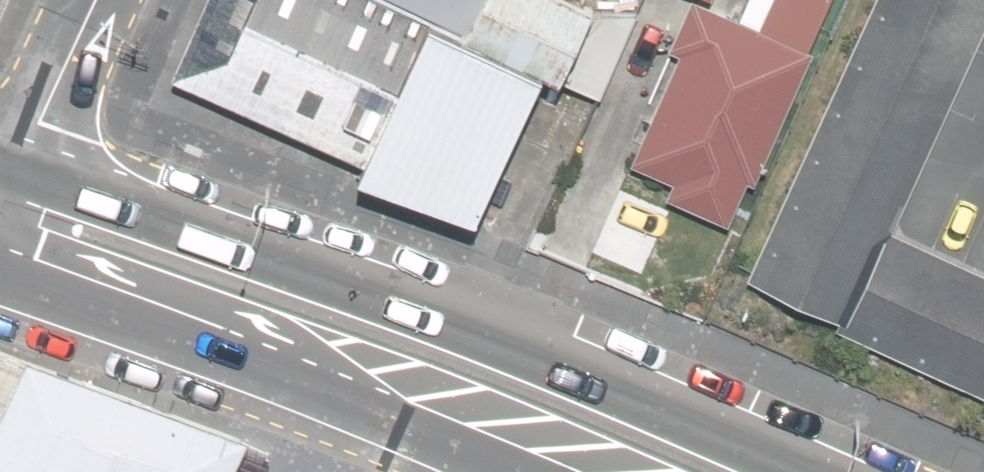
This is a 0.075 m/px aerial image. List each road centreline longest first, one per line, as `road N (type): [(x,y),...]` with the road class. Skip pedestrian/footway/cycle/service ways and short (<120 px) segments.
road 1 (primary): [(24,166),(569,363),(823,471)]
road 2 (primary): [(520,471),(237,352),(0,271)]
road 3 (unclassified): [(101,0),(24,166)]

